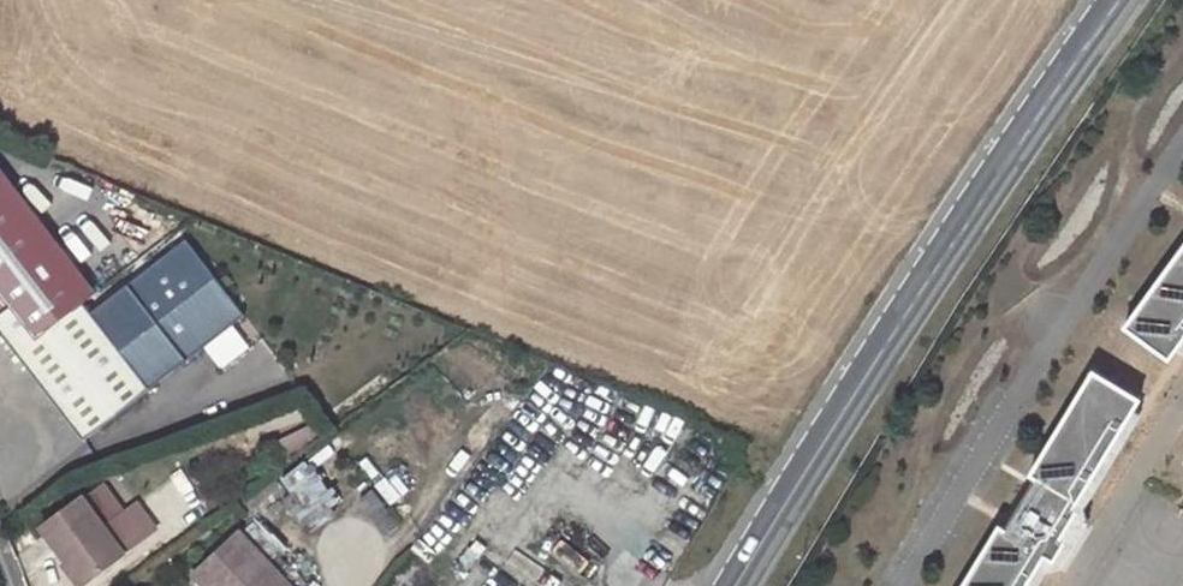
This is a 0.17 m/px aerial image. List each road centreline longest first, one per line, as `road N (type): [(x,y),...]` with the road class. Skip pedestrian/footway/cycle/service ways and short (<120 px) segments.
road 1 (secondary): [(738,585),(1124,0)]

